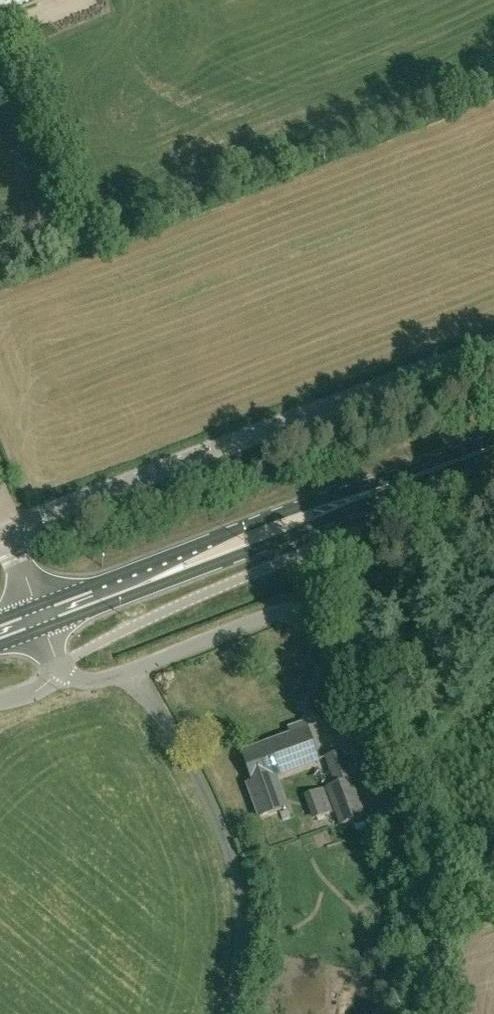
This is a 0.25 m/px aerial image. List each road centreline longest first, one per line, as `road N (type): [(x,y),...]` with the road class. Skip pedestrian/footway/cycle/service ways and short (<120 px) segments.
road 1 (unclassified): [(433,1013),(438,985),(429,905),(309,622),(279,615),(120,678),(81,679),(62,667)]
road 2 (unclassified): [(7,535),(493,345)]
road 3 (primary): [(40,617),(493,449)]

